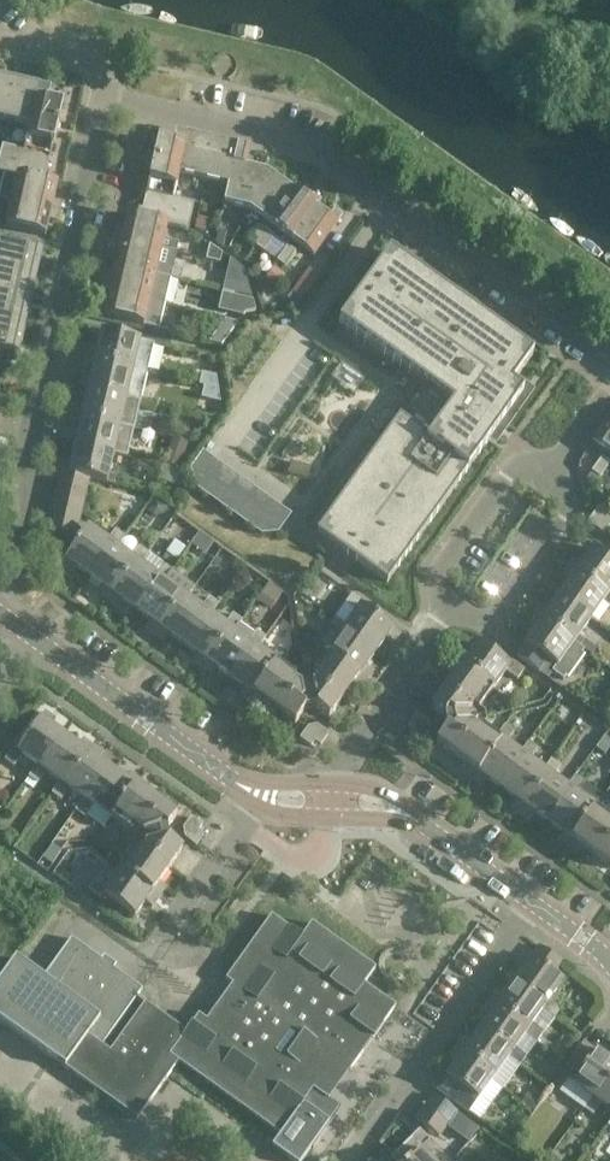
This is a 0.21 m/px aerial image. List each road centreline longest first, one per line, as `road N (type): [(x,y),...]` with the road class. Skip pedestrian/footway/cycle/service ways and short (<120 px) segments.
road 1 (residential): [(609,358),(322,150),(109,93)]
road 2 (residential): [(0,602),(17,569),(21,493),(109,93)]
road 3 (residential): [(355,1160),(536,905)]
road 4 (tertiary): [(225,773),(18,626)]
road 5 (residential): [(441,622),(494,617),(574,503),(566,457)]
road 6 (residential): [(441,622),(437,574),(517,468),(566,457)]
road 7 (residential): [(329,784),(441,622)]
road 8 (residential): [(109,93),(94,60),(0,38)]
road 9 (tertiary): [(536,905),(432,831)]

